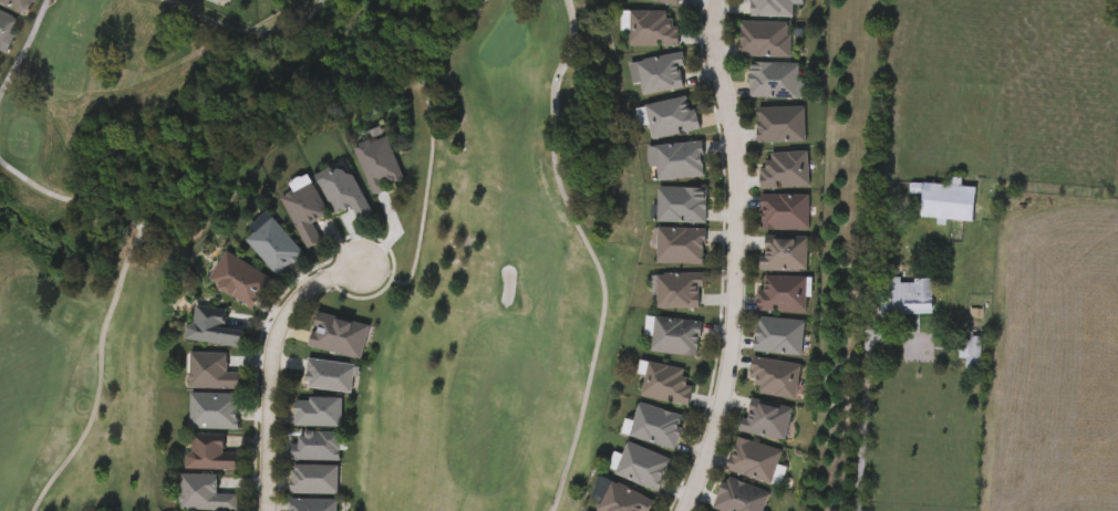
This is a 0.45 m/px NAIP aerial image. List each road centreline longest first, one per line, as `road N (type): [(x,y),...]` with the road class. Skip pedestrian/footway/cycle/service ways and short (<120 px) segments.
road 1 (residential): [(718,0),(710,46),(734,177),(725,382),(679,510)]
road 2 (residential): [(366,263),(314,285),(278,334),(268,510)]
road 3 (track): [(983,510),(992,352)]

